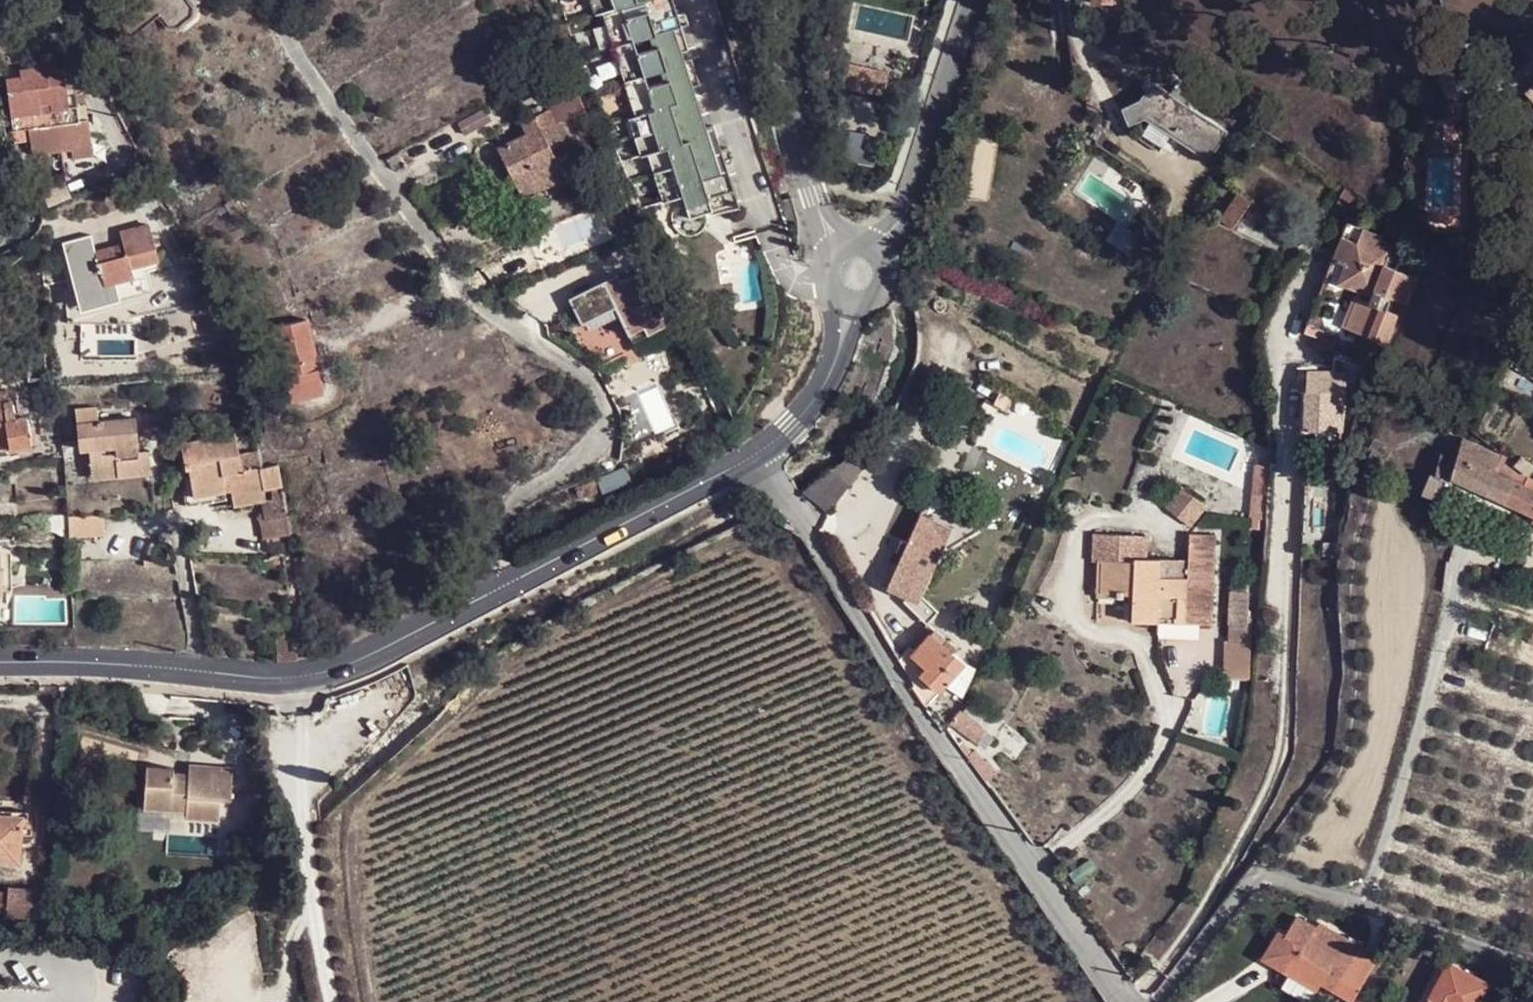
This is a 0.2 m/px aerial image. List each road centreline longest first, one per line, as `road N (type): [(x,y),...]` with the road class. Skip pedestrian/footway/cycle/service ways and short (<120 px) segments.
road 1 (tertiary): [(760,451),(342,665),(263,675),(0,660)]
road 2 (unclassified): [(760,451),(917,703),(1132,1001)]
road 3 (tertiary): [(977,0),(913,194)]
road 4 (unclassified): [(813,196),(793,104),(789,0)]

